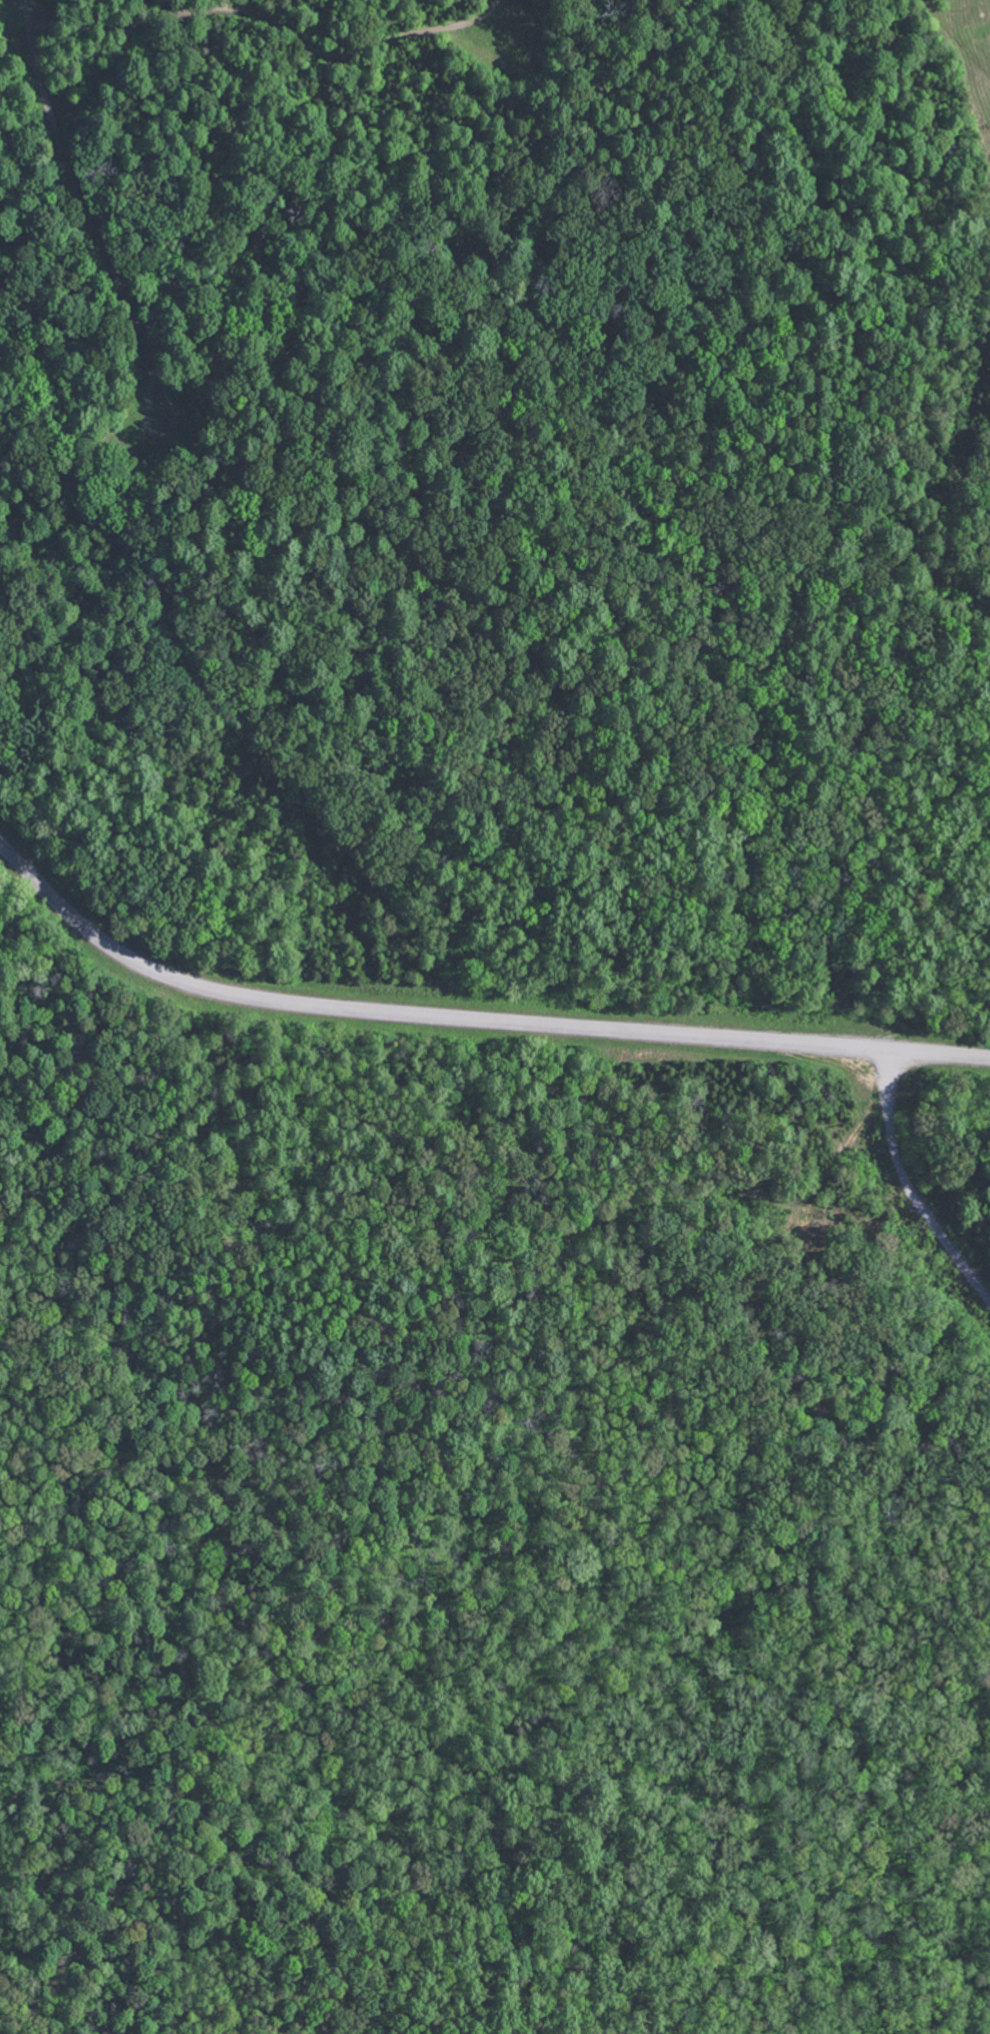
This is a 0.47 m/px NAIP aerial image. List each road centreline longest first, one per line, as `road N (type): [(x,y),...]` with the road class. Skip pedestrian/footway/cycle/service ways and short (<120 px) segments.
road 1 (residential): [(989,1058),(225,993),(169,977),(99,939),(0,847)]

